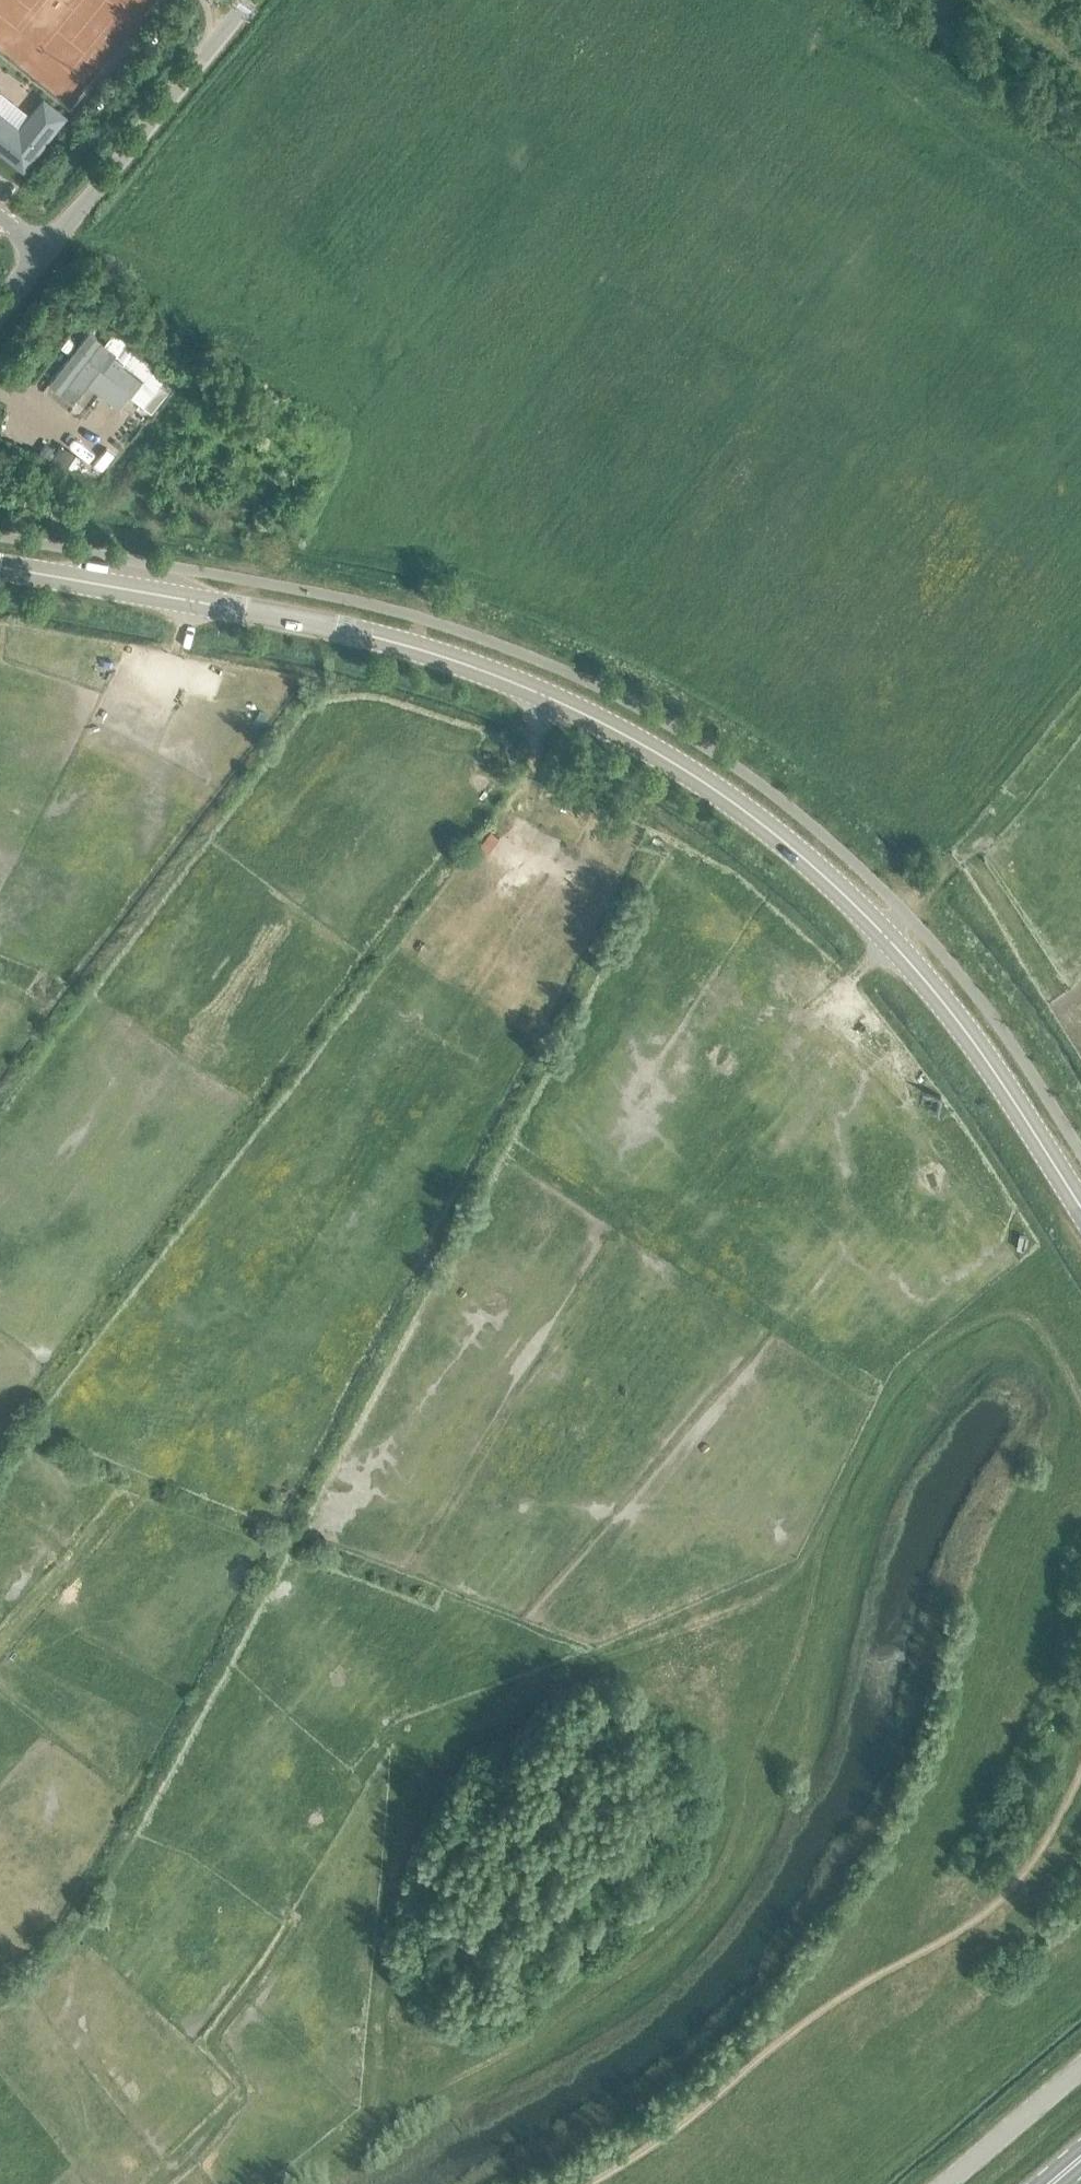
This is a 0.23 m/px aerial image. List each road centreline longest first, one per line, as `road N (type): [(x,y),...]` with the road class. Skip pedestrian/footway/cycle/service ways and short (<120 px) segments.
road 1 (tertiary): [(1080,1211),(979,1050),(878,929),(784,841),(691,773),(584,711),(450,658),(286,618),(0,565)]
road 2 (residential): [(43,253),(250,0)]
road 3 (unclassified): [(949,2183),(1080,2073)]

